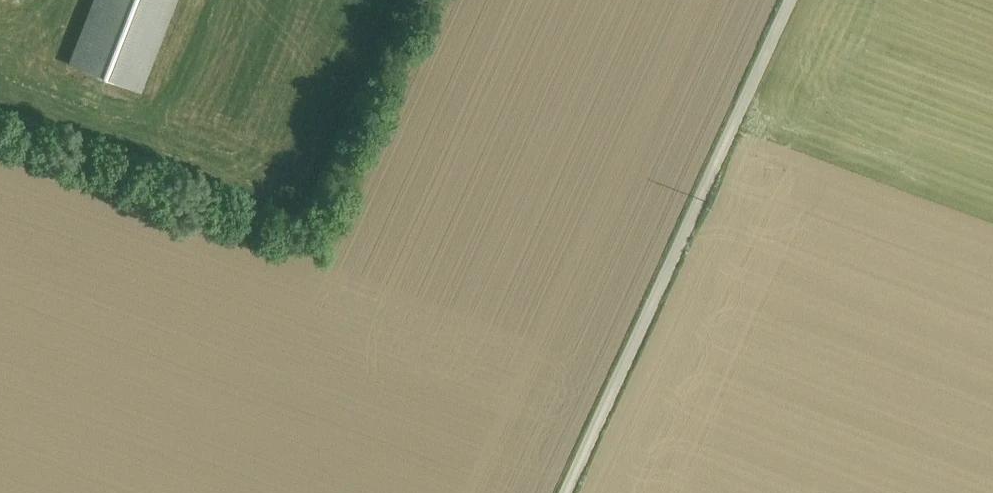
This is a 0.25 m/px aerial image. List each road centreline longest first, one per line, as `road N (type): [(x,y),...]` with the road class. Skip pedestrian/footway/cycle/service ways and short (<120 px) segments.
road 1 (residential): [(566,492),(791,0)]

